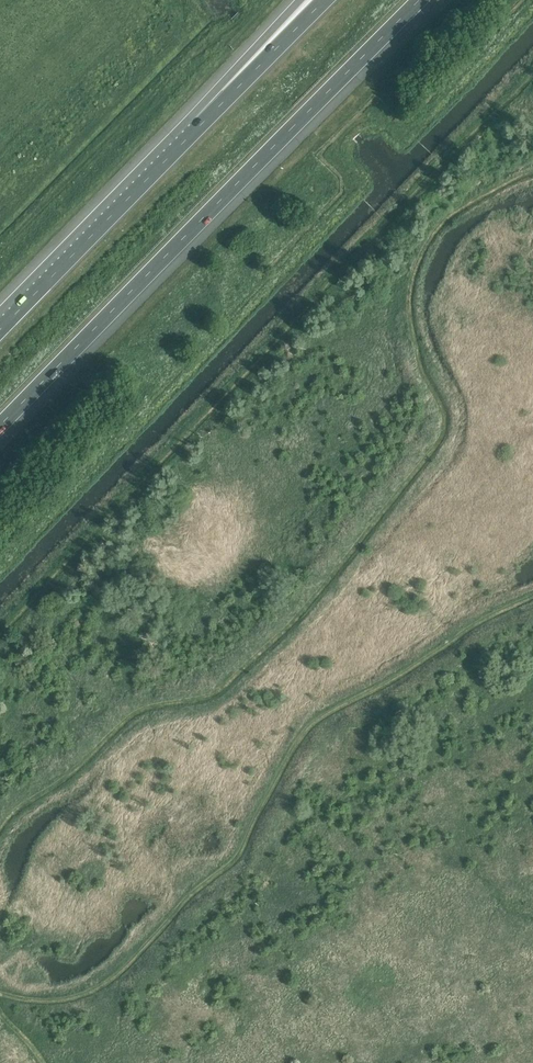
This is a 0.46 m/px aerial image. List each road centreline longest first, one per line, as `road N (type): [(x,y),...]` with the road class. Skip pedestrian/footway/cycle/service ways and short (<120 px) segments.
road 1 (track): [(0,635),(532,75)]
road 2 (motorway): [(0,426),(418,0)]
road 3 (motorway): [(198,127),(0,329)]
road 4 (motorway): [(325,0),(198,127)]
road 5 (motorway): [(304,0),(198,127)]

